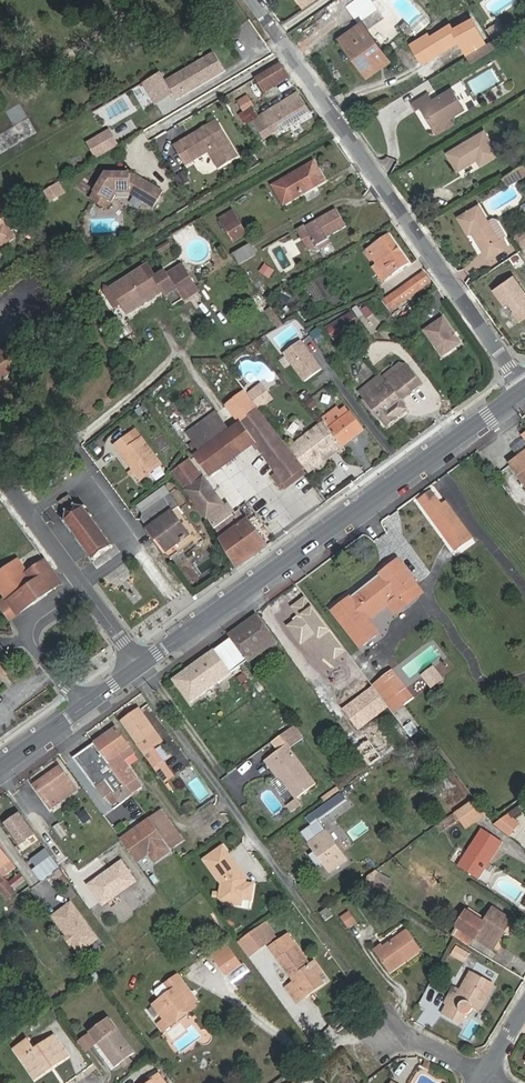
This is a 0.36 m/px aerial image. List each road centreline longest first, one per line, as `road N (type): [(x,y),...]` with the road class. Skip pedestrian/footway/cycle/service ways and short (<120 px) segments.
road 1 (residential): [(524,389),(247,0)]
road 2 (primary): [(524,389),(140,666)]
road 3 (residential): [(140,666),(144,687),(359,981),(409,1037)]
road 4 (residential): [(141,547),(86,471),(29,512)]

